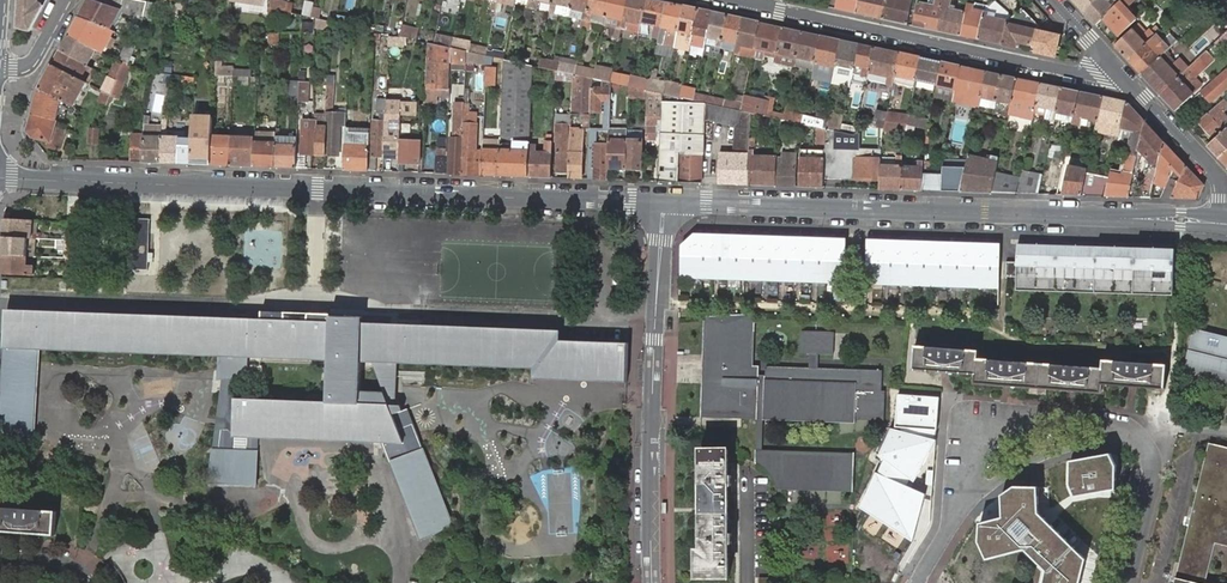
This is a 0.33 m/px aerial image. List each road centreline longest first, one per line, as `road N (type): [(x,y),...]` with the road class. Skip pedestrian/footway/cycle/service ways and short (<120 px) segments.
road 1 (residential): [(664,203),(0,178)]
road 2 (residential): [(664,203),(1218,223)]
road 3 (residential): [(1129,582),(1155,469),(1150,452),(1135,436),(1103,424),(990,418),(973,431),(948,520),(915,582)]
road 4 (residential): [(739,1),(1099,78),(1116,70)]
road 5 (residential): [(652,582),(664,203)]
road 6 (residential): [(1218,223),(1219,179),(1116,70)]

